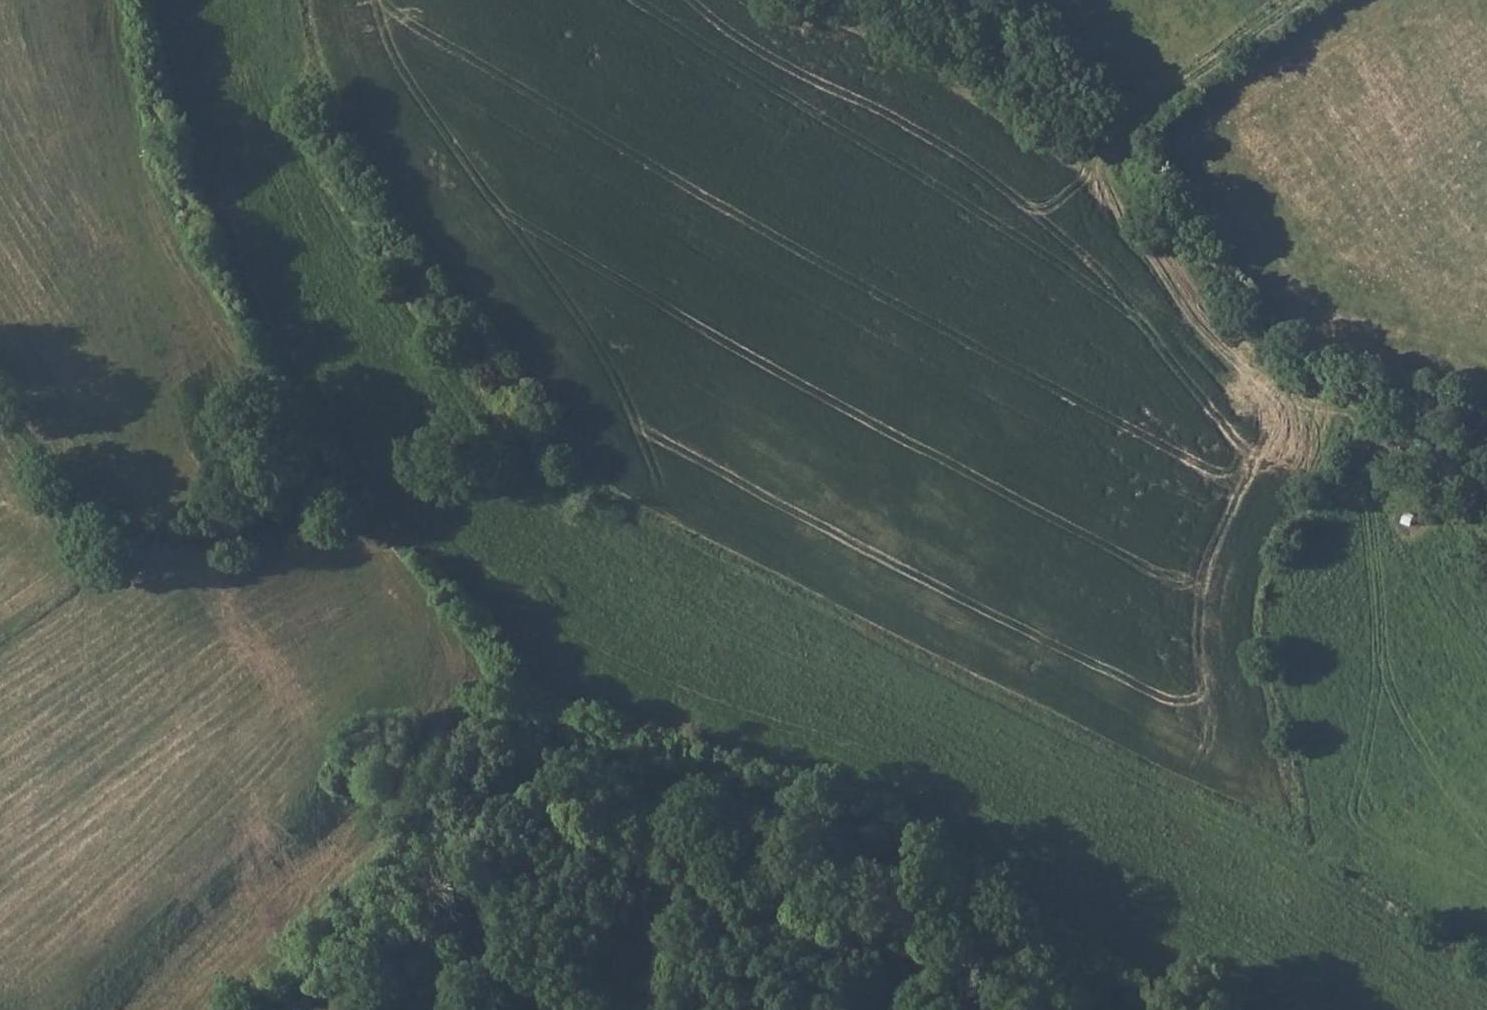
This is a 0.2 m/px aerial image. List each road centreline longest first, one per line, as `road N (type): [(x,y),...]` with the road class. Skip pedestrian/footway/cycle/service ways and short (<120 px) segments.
road 1 (track): [(1149,112),(1302,0)]

